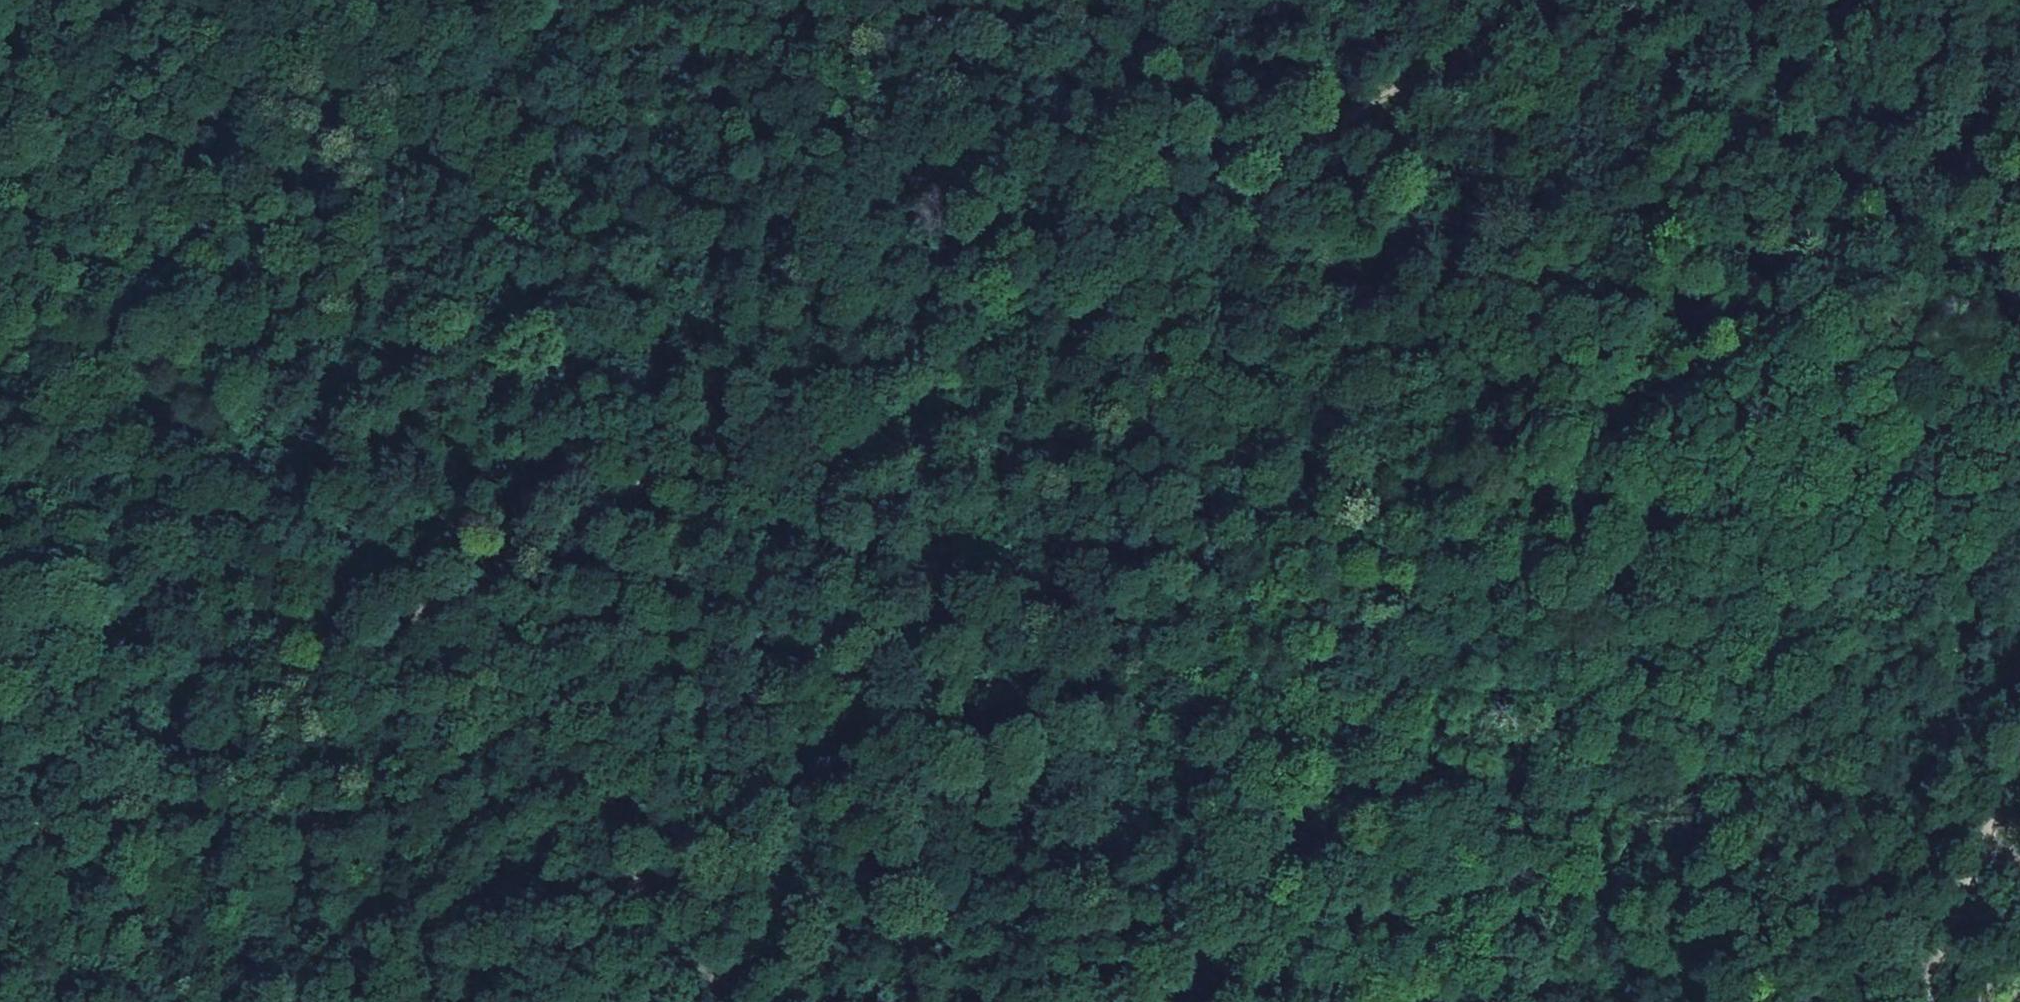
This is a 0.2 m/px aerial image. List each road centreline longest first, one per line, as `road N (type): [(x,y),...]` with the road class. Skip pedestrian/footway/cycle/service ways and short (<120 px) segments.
road 1 (track): [(1520,0),(0,844)]
road 2 (track): [(1927,1001),(1939,945),(2019,762)]

